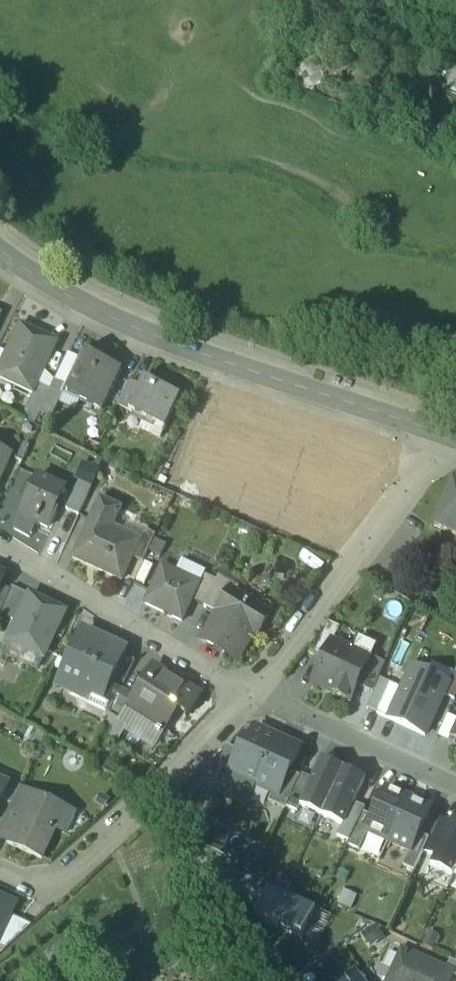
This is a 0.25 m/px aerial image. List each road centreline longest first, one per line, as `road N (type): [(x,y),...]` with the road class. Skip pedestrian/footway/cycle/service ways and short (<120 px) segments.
road 1 (residential): [(445,434),(149,335),(64,295),(0,249)]
road 2 (residential): [(0,870),(43,891),(161,789),(252,693)]
road 3 (residential): [(252,693),(445,434)]
road 4 (residential): [(252,693),(0,542)]
road 5 (residential): [(455,791),(252,693)]
road 6 (track): [(161,789),(216,901),(273,980)]

